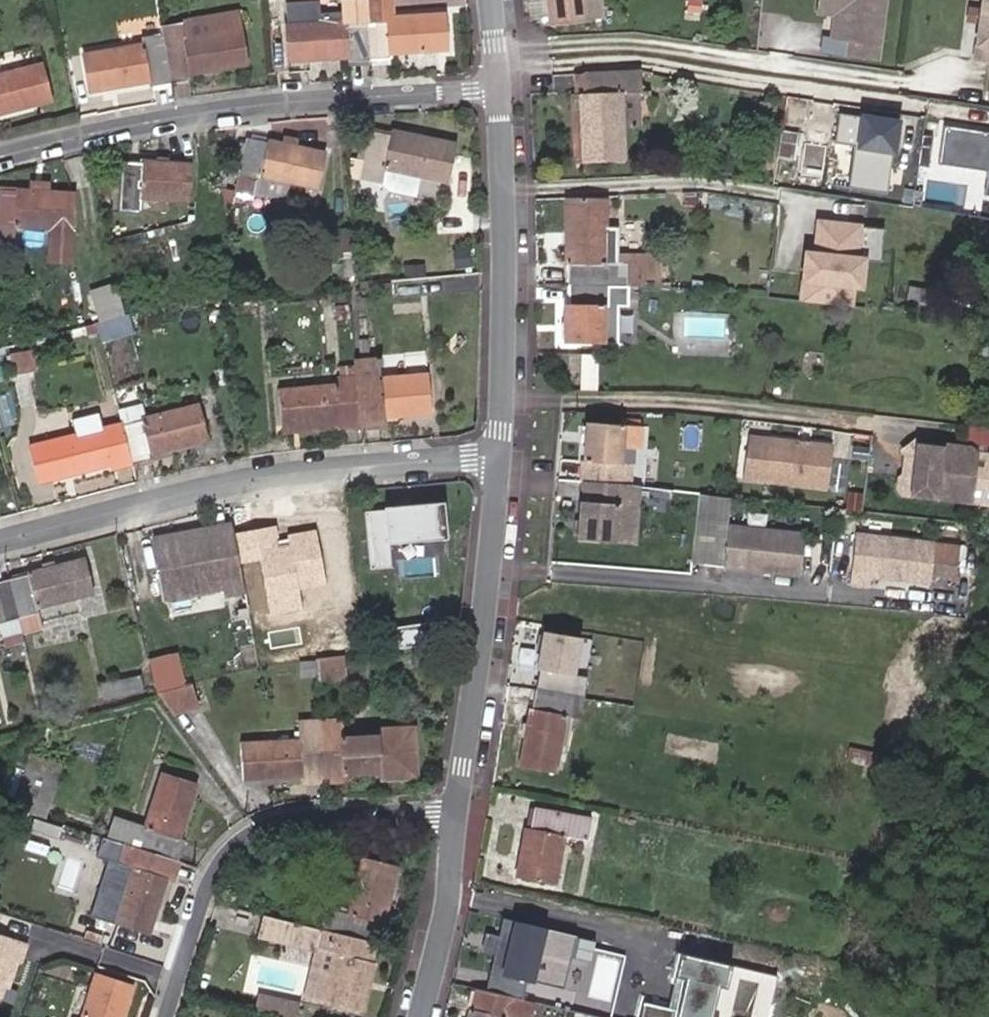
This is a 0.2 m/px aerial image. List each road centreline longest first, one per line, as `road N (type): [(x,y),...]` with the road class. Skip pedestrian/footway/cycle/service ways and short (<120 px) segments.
road 1 (residential): [(500,457),(250,477),(0,539)]
road 2 (residential): [(502,94),(282,101),(0,156)]
road 3 (residential): [(458,811),(291,817),(241,840),(214,869),(164,1016)]
road 4 (residential): [(500,457),(508,157),(502,94)]
road 5 (residential): [(458,811),(500,457)]
road 6 (residential): [(421,1016),(458,811)]

